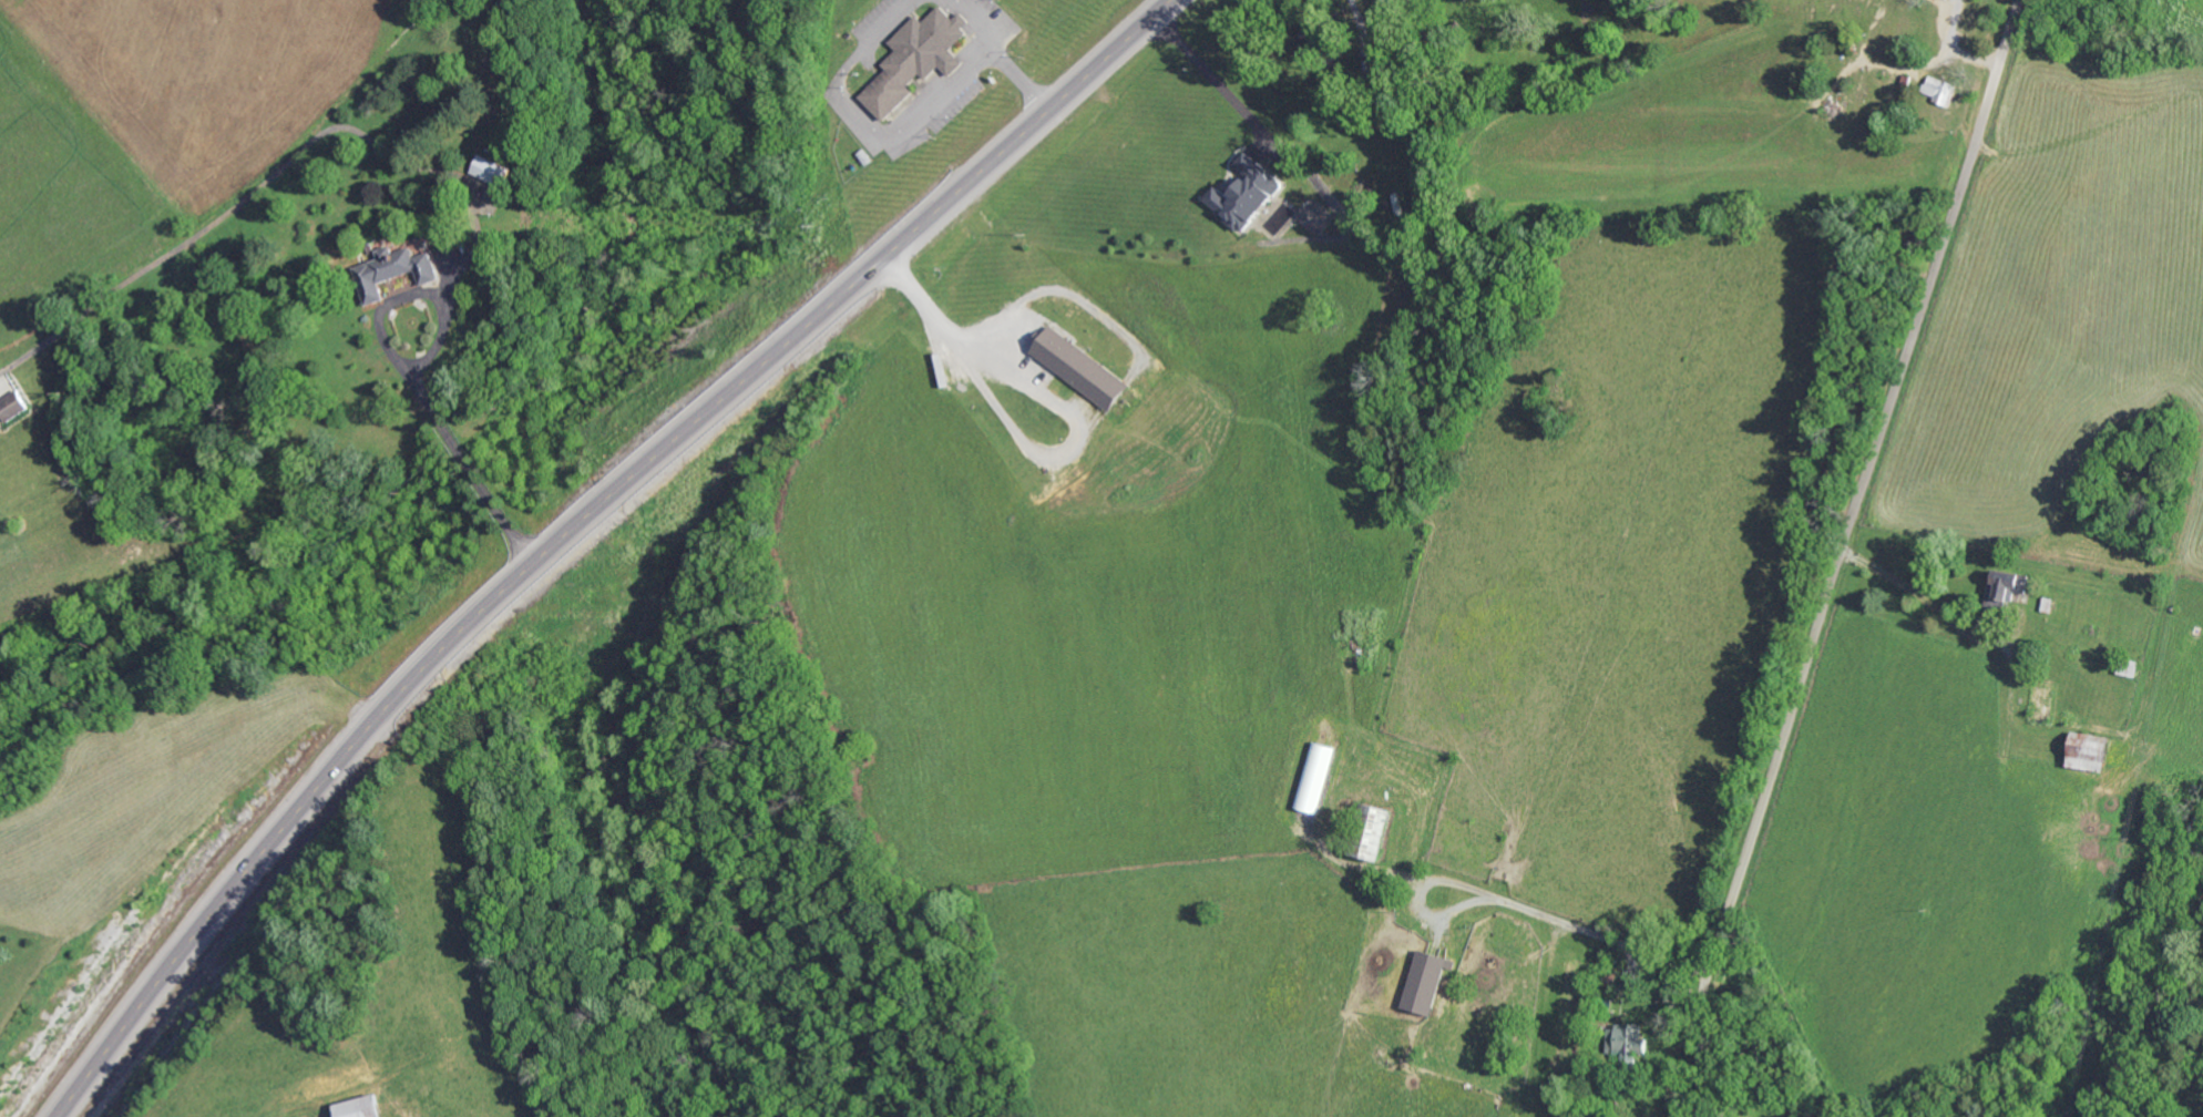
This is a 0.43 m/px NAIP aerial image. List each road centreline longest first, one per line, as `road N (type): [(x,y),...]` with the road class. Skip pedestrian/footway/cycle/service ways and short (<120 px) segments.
road 1 (trunk): [(44,1116),(235,871),(386,713),(1167,0)]
road 2 (residential): [(1717,1116),(1699,1037),(1705,974),(2016,0)]

